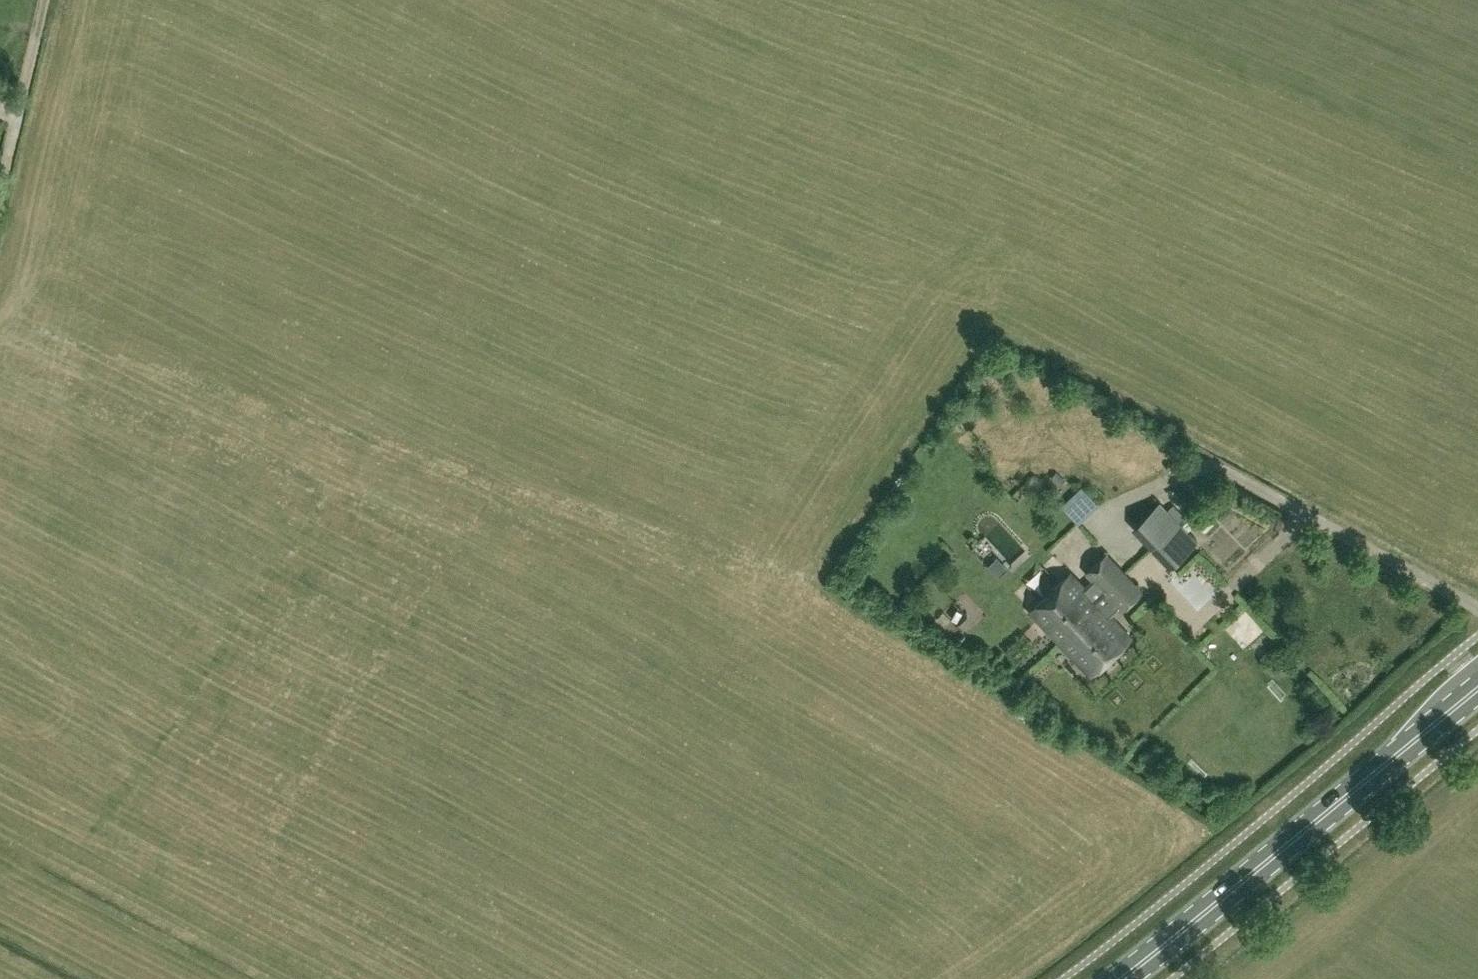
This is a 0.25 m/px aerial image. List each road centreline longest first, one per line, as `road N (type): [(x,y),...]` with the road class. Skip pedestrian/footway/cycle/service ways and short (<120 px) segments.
road 1 (primary): [(1125,978),(1477,689)]

